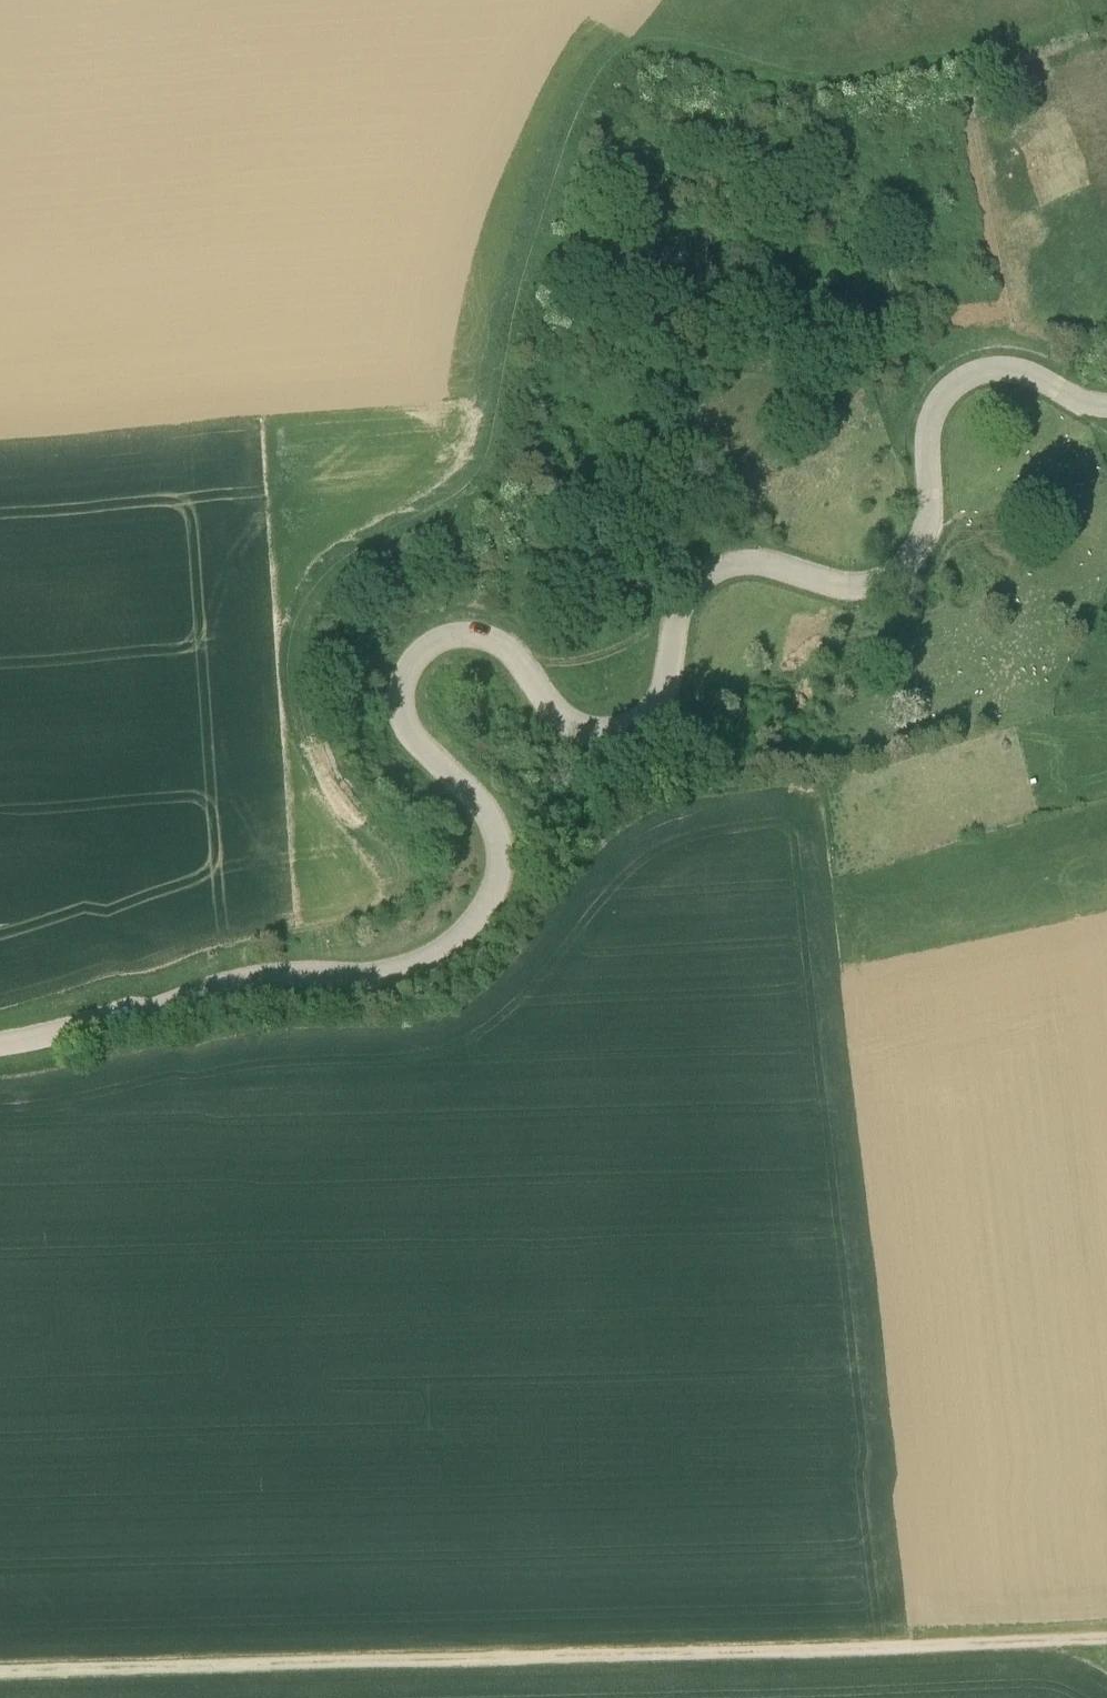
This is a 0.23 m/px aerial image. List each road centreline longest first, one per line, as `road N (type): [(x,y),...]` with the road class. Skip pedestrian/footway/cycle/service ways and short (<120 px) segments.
road 1 (unclassified): [(1106,423),(1082,422),(1007,389),(960,398),(928,440),(925,547),(901,588),(851,609),(750,585),(699,604),(676,638),(667,714),(648,741),(609,762),(581,758),(550,736),(497,670),(450,667),(429,678),(405,713),(404,740),(415,769),(485,847),(499,890),(499,915),(483,951),(437,992),(383,1011),(216,1027),(0,1091)]
road 2 (track): [(1106,1637),(0,1671)]

